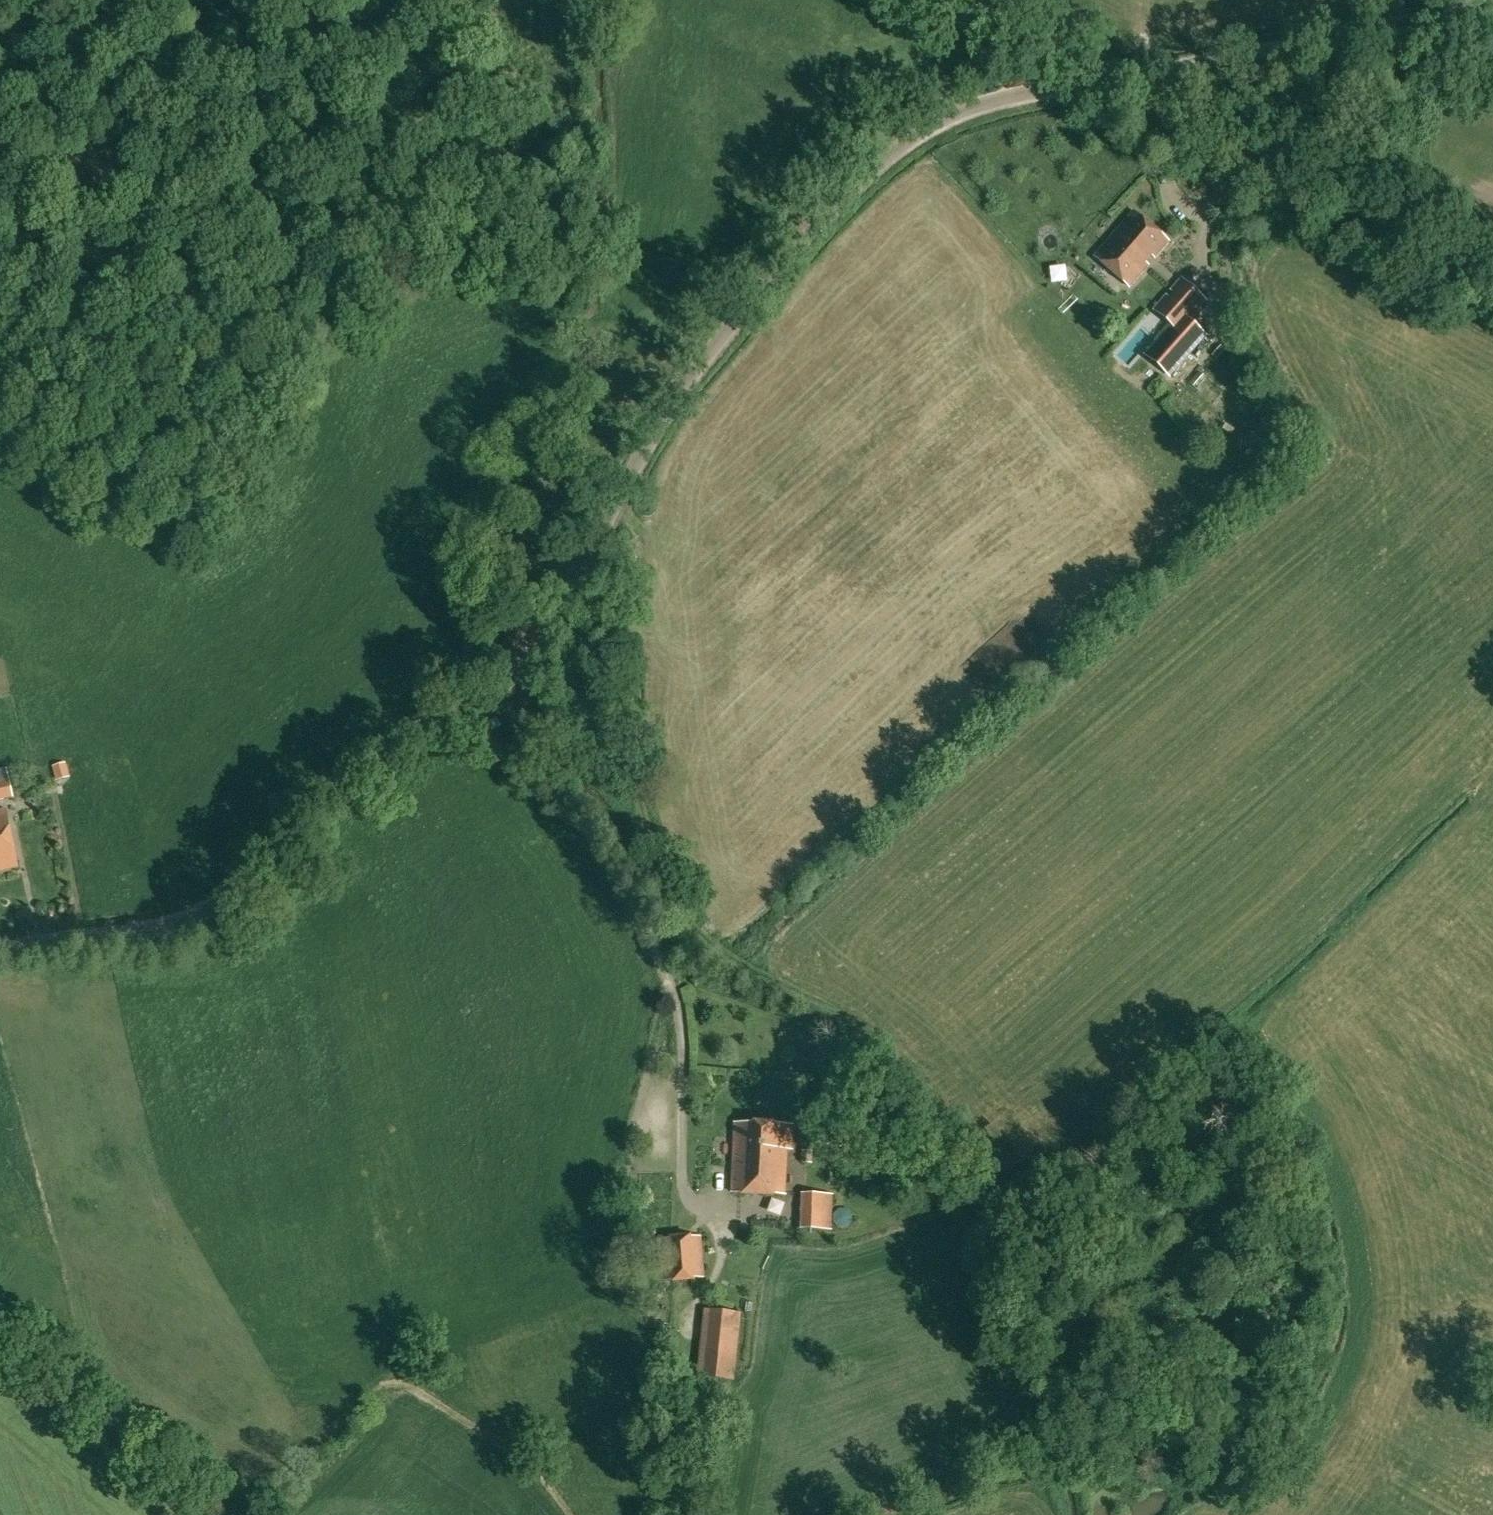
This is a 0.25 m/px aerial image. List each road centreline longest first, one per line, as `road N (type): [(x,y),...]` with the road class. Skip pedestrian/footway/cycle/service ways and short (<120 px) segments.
road 1 (unclassified): [(0,950),(148,935),(221,898),(381,745),(473,699),(538,622),(691,370),(893,149),(966,111),(1114,79)]
road 2 (unclassified): [(1492,292),(1114,79)]
road 3 (unclassified): [(1114,79),(1416,19),(1459,0)]
road 4 (track): [(690,1514),(689,1318)]

